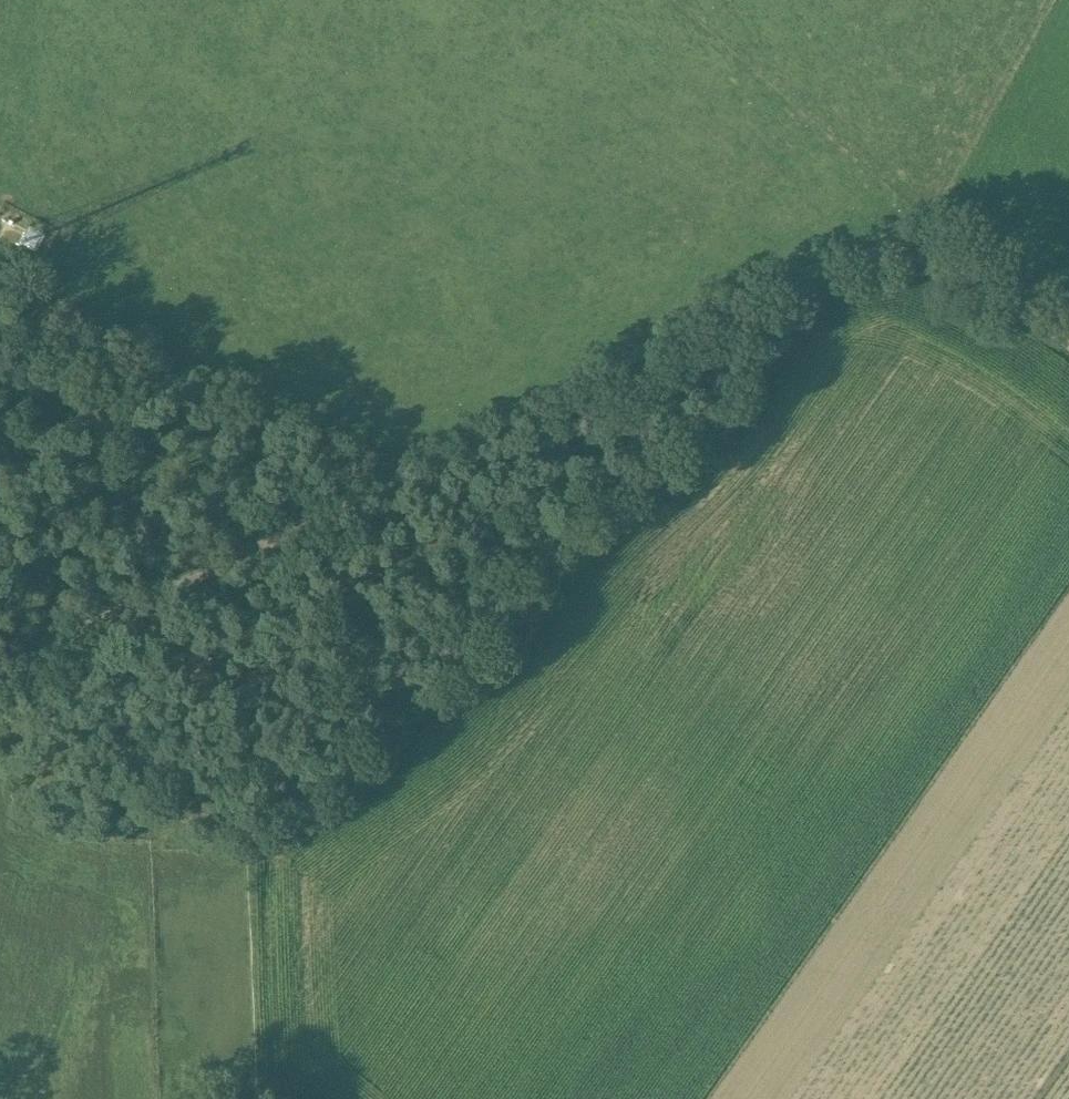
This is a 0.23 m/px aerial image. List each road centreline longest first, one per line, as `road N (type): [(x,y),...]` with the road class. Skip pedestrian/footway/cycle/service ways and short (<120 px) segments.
road 1 (unclassified): [(1068,341),(956,266),(916,254),(860,258),(770,292),(0,668)]

